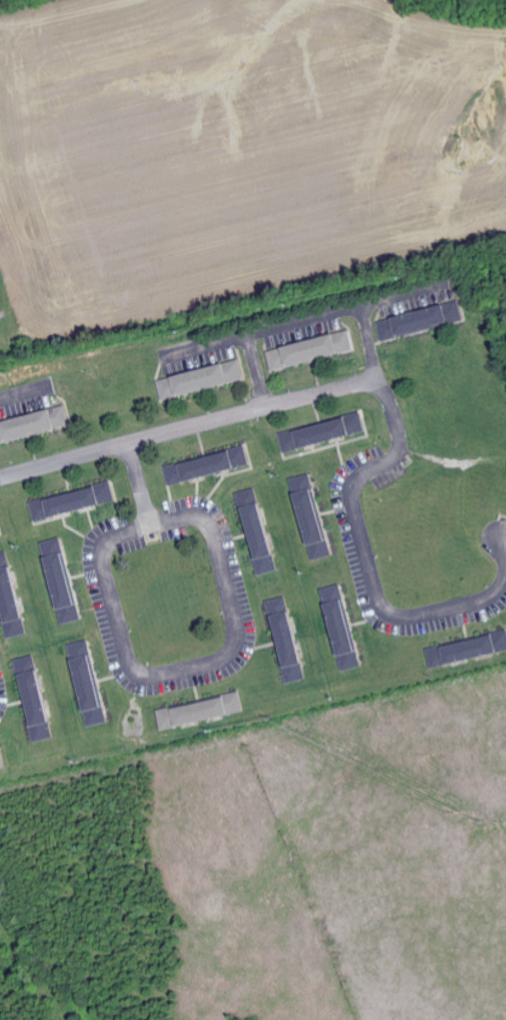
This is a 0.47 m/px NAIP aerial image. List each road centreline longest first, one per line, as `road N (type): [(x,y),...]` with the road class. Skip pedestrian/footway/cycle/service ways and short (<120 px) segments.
road 1 (residential): [(0,480),(376,386),(391,399),(401,432),(392,462),(358,493),(384,603),(421,613),(480,600),(505,579)]
road 2 (residential): [(133,445),(145,514),(107,559),(122,643),(133,662),(153,672),(210,664),(227,651),(232,630),(216,543),(203,524),(163,520),(146,502)]

